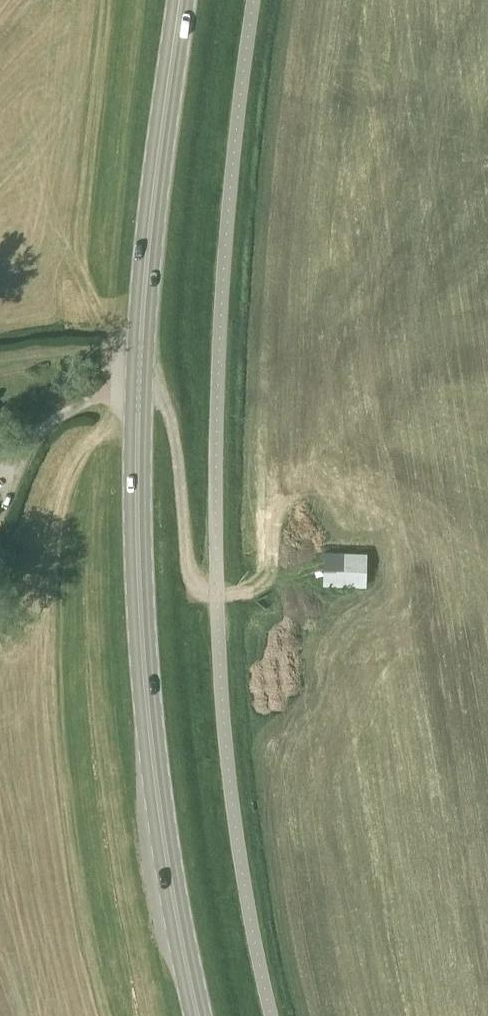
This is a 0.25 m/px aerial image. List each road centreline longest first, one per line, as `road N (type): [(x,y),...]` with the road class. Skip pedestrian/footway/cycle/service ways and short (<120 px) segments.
road 1 (primary): [(198,1015),(150,730),(136,499),(158,156),(180,0)]
road 2 (track): [(138,392),(159,398),(169,412),(198,595),(239,595)]

